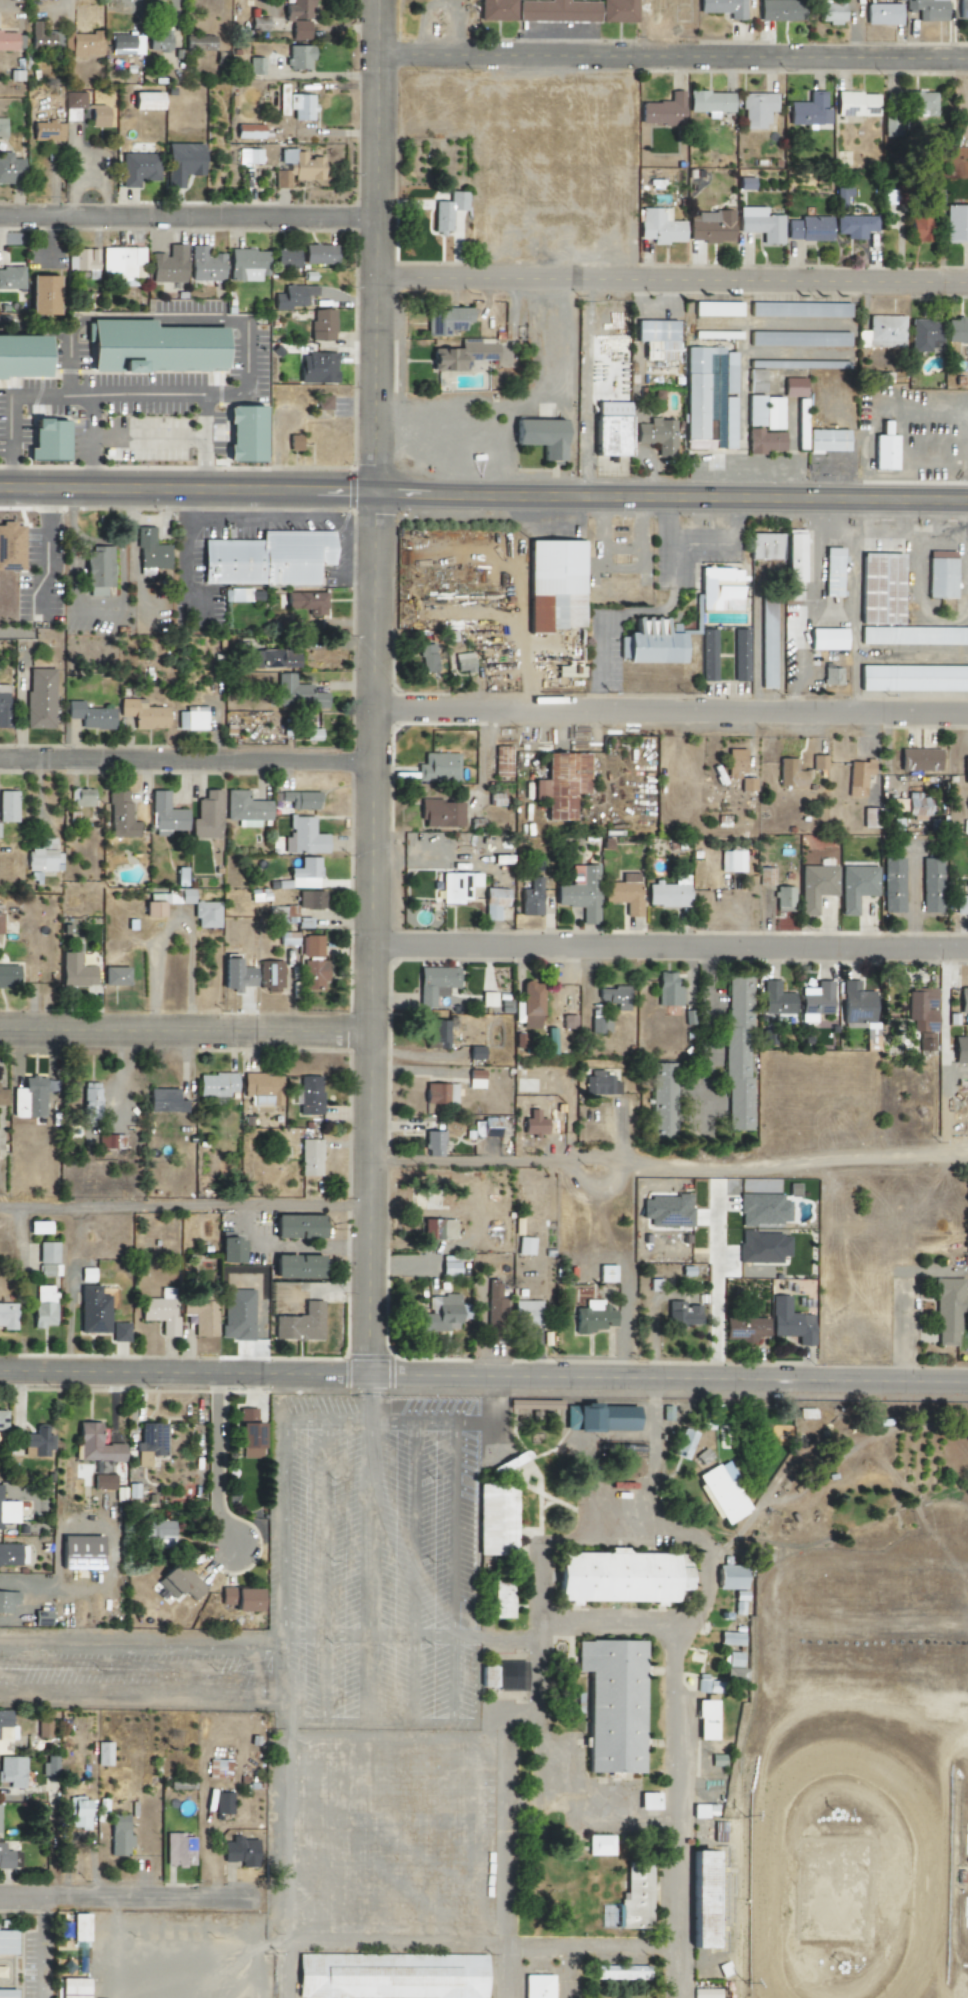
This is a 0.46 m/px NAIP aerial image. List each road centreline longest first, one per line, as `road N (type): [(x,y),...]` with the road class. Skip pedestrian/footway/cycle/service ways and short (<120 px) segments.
road 1 (residential): [(375,1372),(381,0)]
road 2 (residential): [(967,1381),(0,1370)]
road 3 (primary): [(967,504),(0,494)]
road 4 (residential): [(375,1158),(967,1162)]
road 5 (residential): [(376,945),(967,947)]
road 6 (residential): [(377,707),(967,711)]
road 7 (residential): [(381,277),(967,281)]
road 8 (residential): [(381,53),(967,57)]
road 9 (residential): [(0,214),(380,215)]
road 10 (residential): [(376,1030),(0,1027)]
road 11 (residential): [(376,758),(0,758)]
road 12 (residential): [(0,1894),(266,1898)]
road 13 (residential): [(241,1558),(217,1513),(217,1370)]

